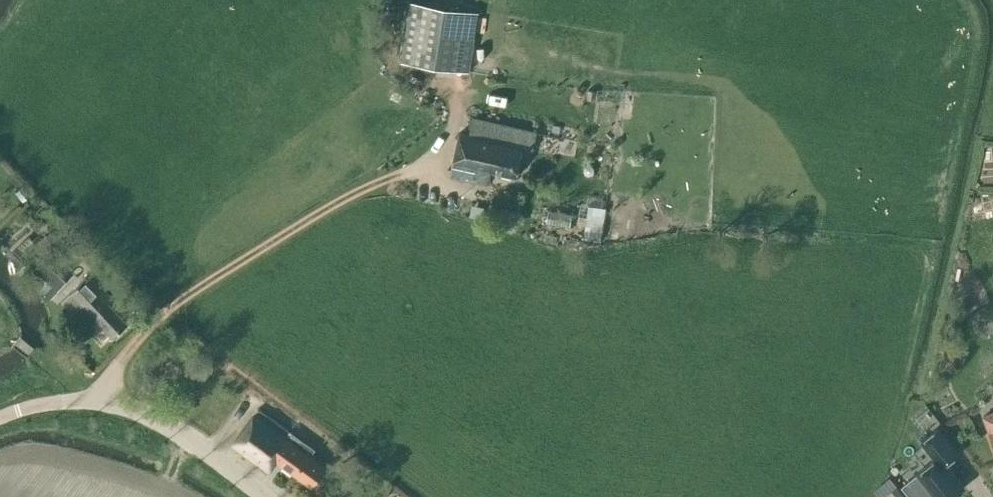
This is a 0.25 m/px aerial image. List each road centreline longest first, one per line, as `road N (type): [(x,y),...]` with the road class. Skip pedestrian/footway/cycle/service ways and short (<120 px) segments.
road 1 (track): [(103,400),(117,365),(174,301),(319,212),(412,169)]
road 2 (unclassified): [(0,418),(77,399),(134,407),(266,496)]

